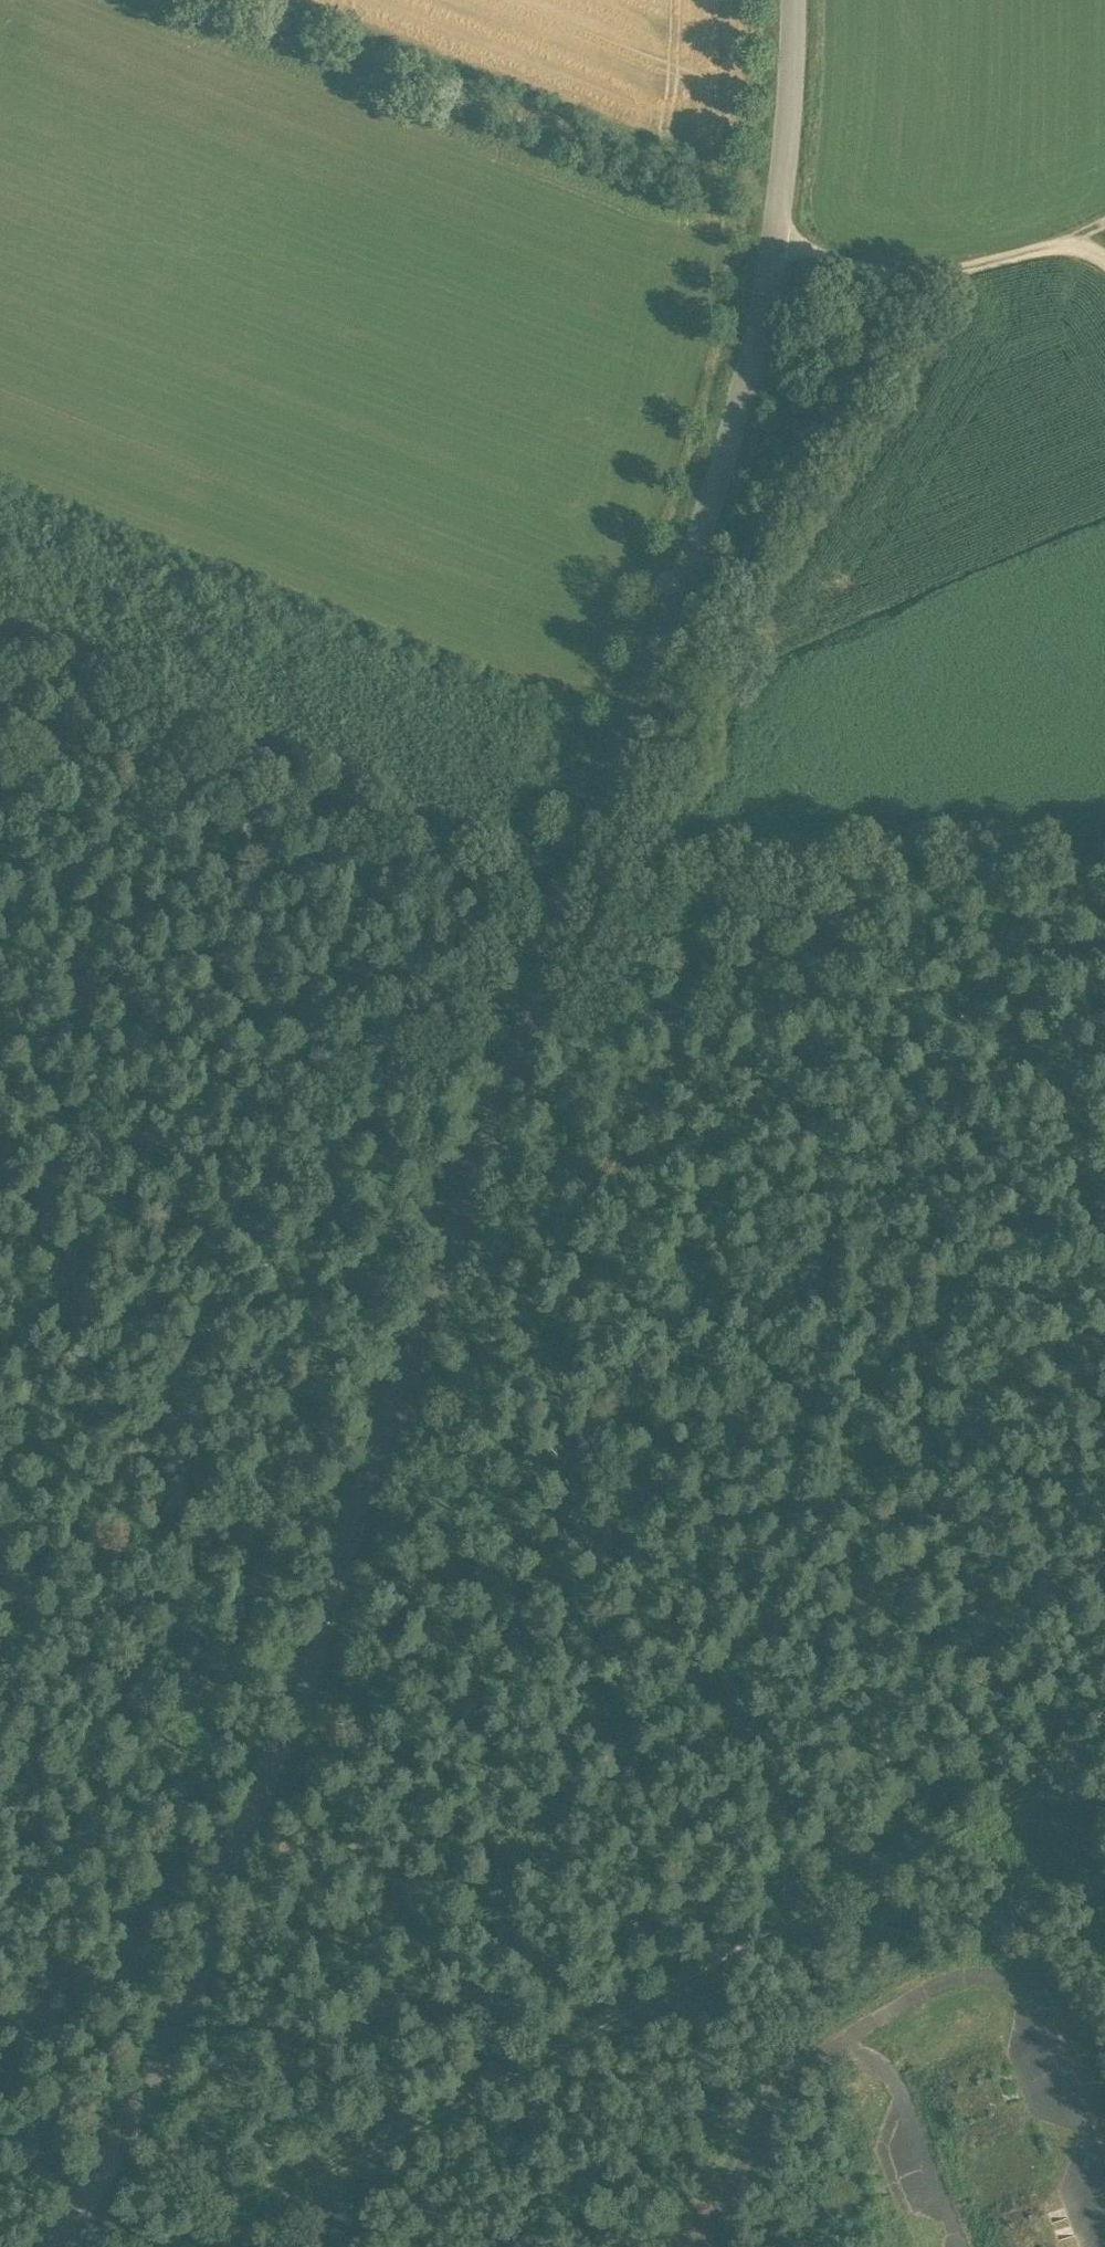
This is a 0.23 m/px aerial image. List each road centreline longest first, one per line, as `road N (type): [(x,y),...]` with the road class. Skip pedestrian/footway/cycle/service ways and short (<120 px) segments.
road 1 (unclassified): [(795,0),(768,277),(699,529),(194,1982),(142,2099),(58,2246)]
road 2 (track): [(776,235),(828,255),(940,273),(1072,242)]

